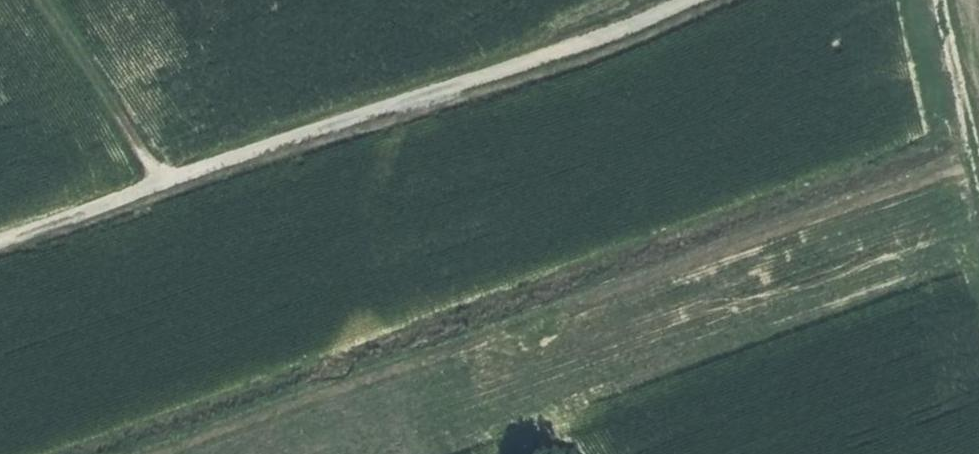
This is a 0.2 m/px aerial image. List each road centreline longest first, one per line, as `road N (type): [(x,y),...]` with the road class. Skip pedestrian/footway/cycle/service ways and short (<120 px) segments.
road 1 (track): [(704,0),(615,39),(0,246)]
road 2 (track): [(161,187),(42,0)]
road 3 (track): [(937,0),(978,179)]

